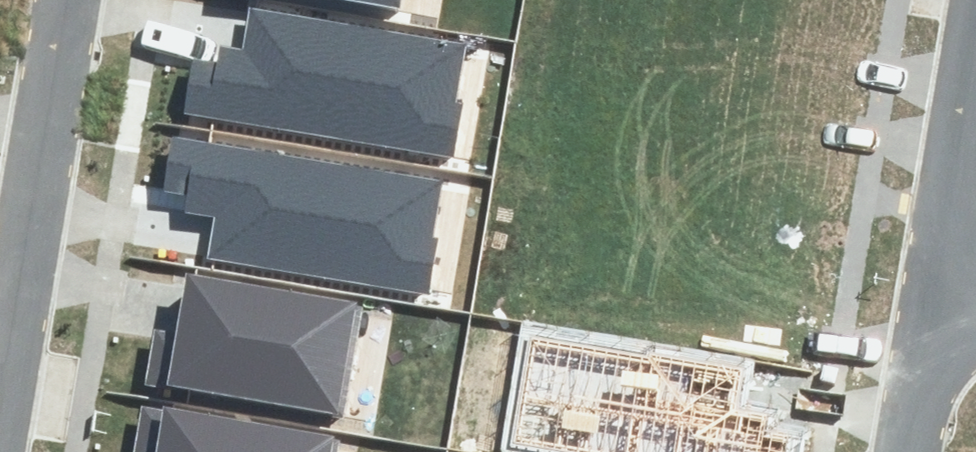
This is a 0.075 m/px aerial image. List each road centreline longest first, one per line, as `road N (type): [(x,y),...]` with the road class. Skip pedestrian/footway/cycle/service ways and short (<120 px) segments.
road 1 (residential): [(67,0),(0,407)]
road 2 (residential): [(975,33),(937,285)]
road 3 (residential): [(937,285),(908,451)]

